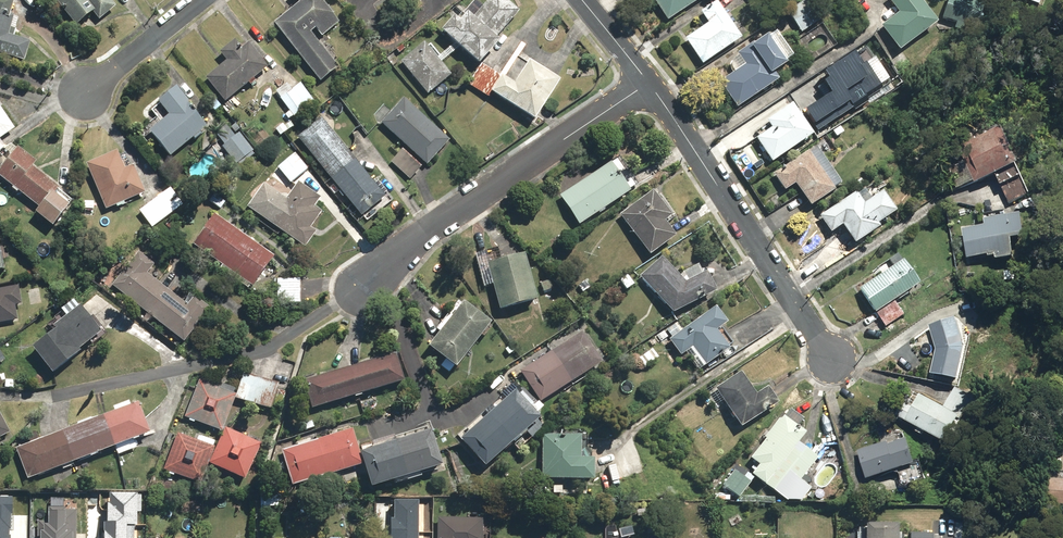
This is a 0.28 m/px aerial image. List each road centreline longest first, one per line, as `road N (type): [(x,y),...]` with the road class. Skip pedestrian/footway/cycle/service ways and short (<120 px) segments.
road 1 (residential): [(646,85),(416,241),(362,289)]
road 2 (residential): [(646,85),(837,362)]
road 3 (residential): [(199,0),(84,92)]

